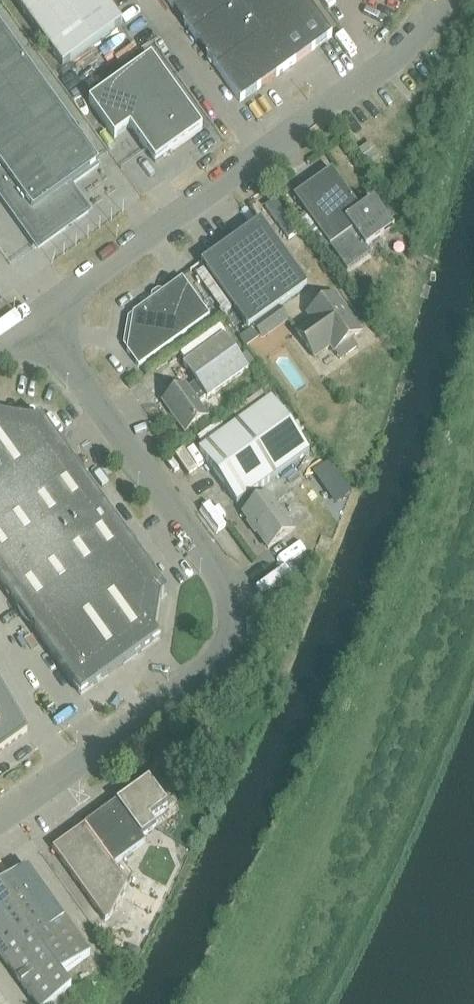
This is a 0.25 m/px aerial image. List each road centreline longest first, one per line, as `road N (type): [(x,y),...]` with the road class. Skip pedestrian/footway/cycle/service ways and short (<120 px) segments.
road 1 (unclassified): [(39,318),(238,610),(229,640),(0,808)]
road 2 (unclassified): [(39,318),(417,39),(447,0)]

